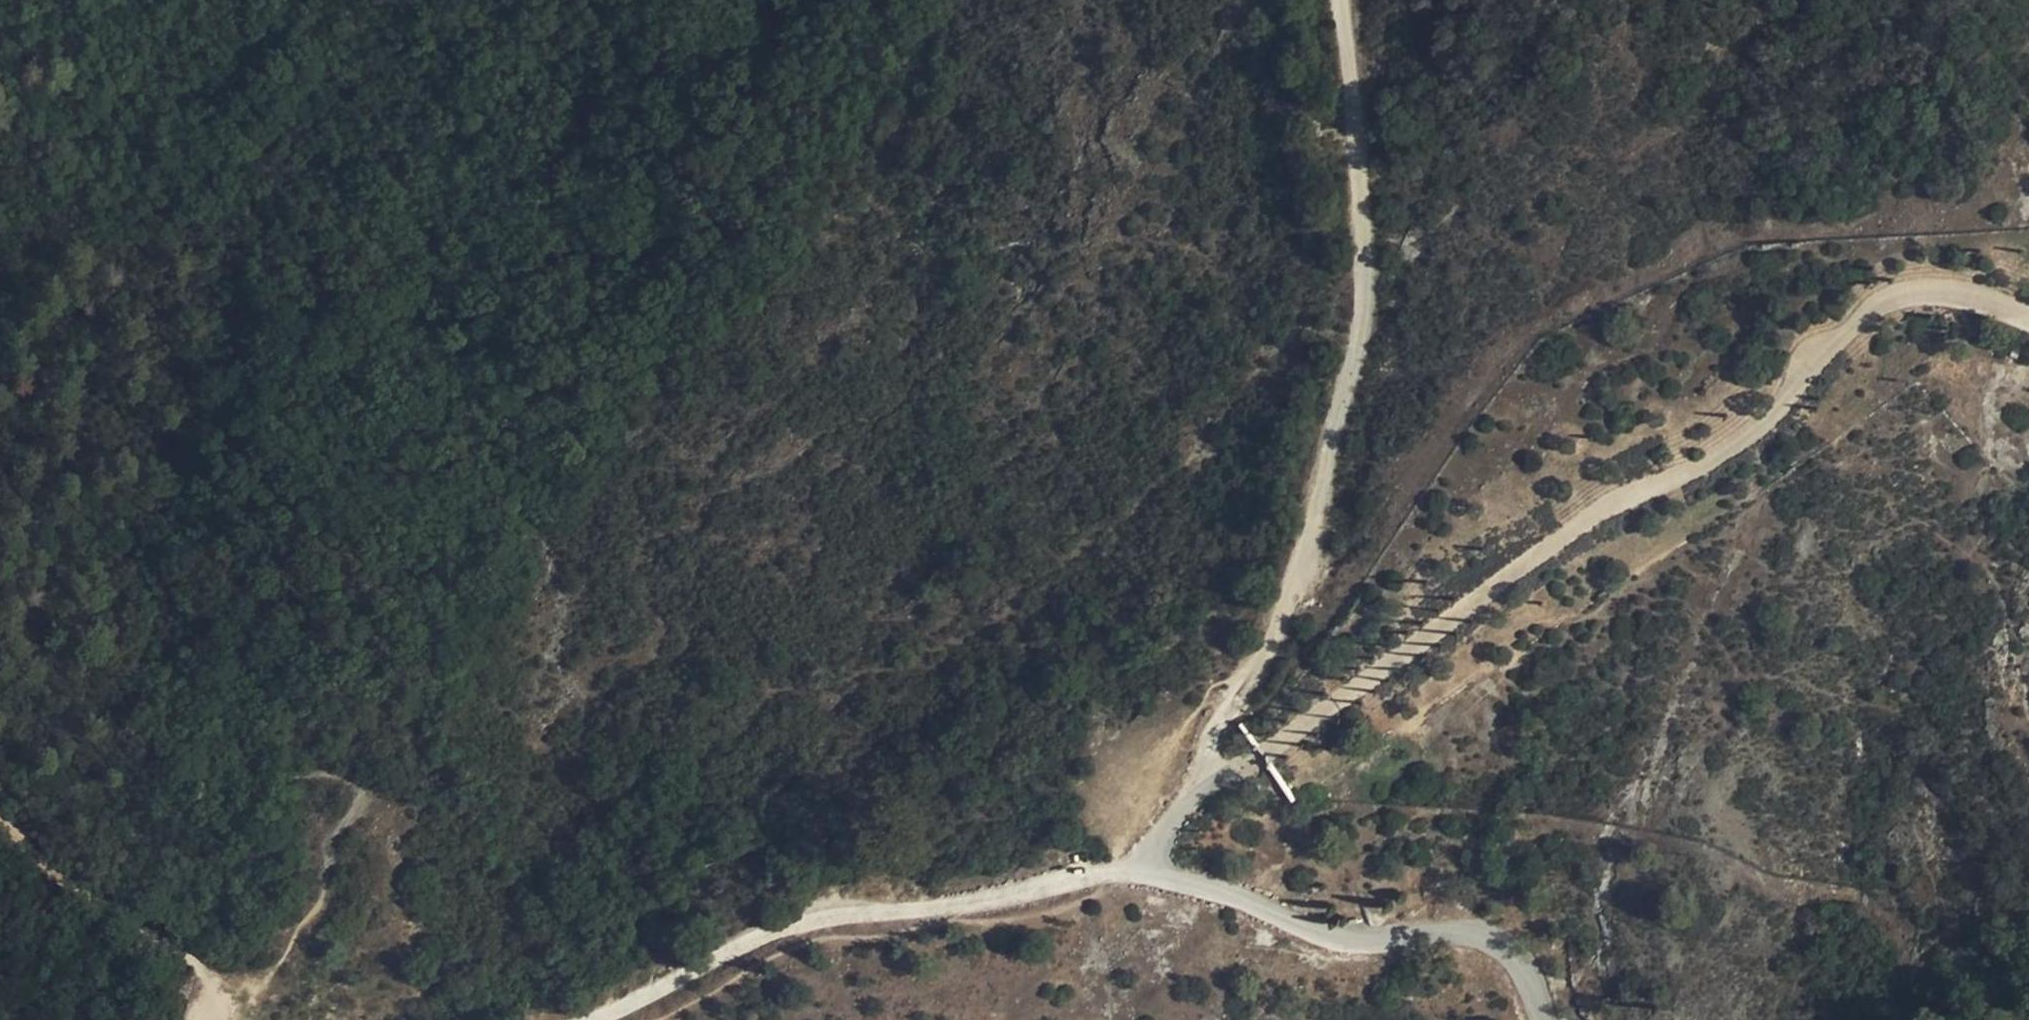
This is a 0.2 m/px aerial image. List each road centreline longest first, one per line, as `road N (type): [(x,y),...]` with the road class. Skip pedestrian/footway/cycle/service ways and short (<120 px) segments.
road 1 (track): [(1180,808),(1557,538),(1714,460),(1770,417),(1870,311),(1908,294),(1961,296),(2028,317)]
road 2 (track): [(1136,873),(1280,625),(1323,519),(1362,245),(1343,0)]
road 3 (track): [(1136,873),(828,921),(692,974),(616,1019)]
road 4 (residential): [(1136,873),(1342,935),(1452,932),(1511,943),(1550,1019)]
road 5 (track): [(209,1019),(191,954),(98,895),(0,812)]

